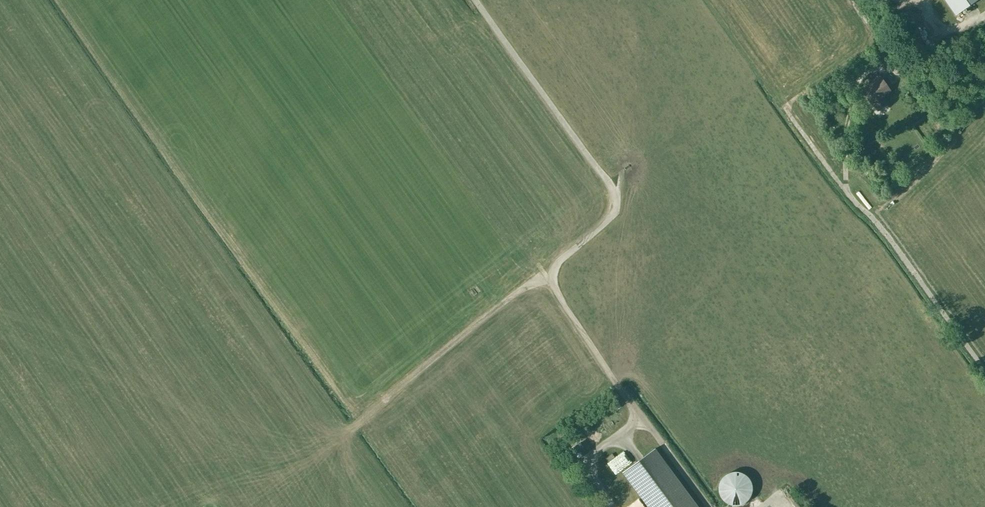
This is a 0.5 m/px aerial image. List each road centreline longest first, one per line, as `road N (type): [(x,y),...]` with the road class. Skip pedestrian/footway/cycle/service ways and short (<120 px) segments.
road 1 (track): [(614,506),(583,462),(639,416),(554,288),(556,266),(614,214),(615,190),(477,0)]
road 2 (track): [(846,191),(784,108),(879,31),(857,0)]
road 3 (track): [(556,266),(363,421)]

